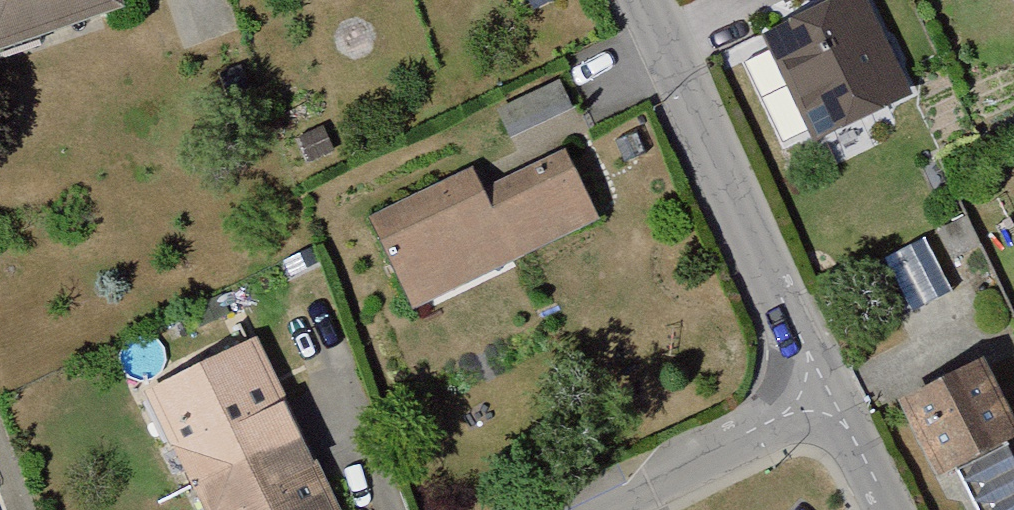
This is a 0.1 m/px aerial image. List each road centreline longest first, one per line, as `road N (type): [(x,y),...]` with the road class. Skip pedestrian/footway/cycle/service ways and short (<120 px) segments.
road 1 (residential): [(647,0),(827,405)]
road 2 (residential): [(611,509),(827,405)]
road 3 (residential): [(827,405),(885,509)]

